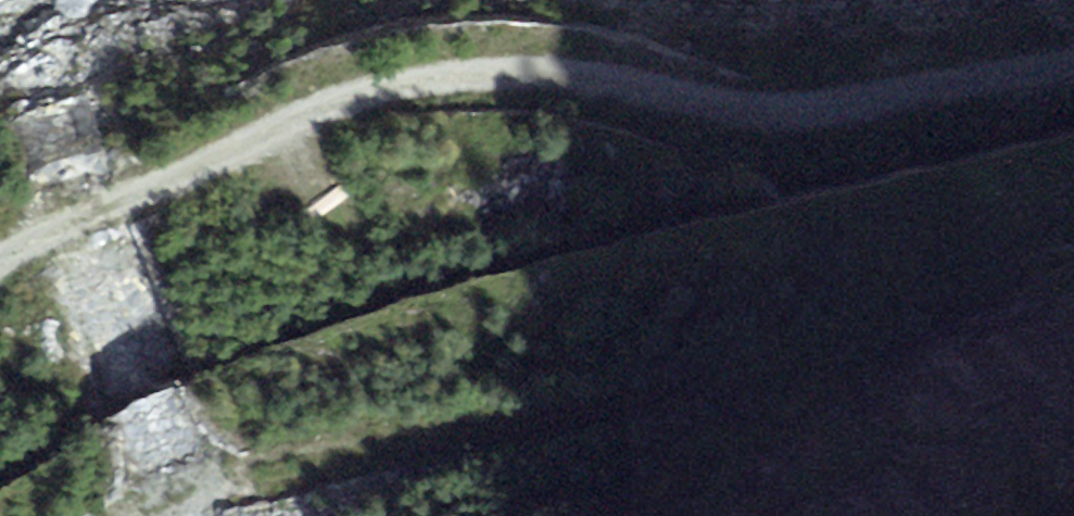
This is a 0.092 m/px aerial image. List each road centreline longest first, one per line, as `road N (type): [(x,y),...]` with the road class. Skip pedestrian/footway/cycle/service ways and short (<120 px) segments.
road 1 (track): [(1073,72),(787,114),(658,101),(519,65),(397,84),(281,113),(0,276)]
road 2 (primary): [(63,515),(86,498),(275,416),(522,324),(1073,192)]

